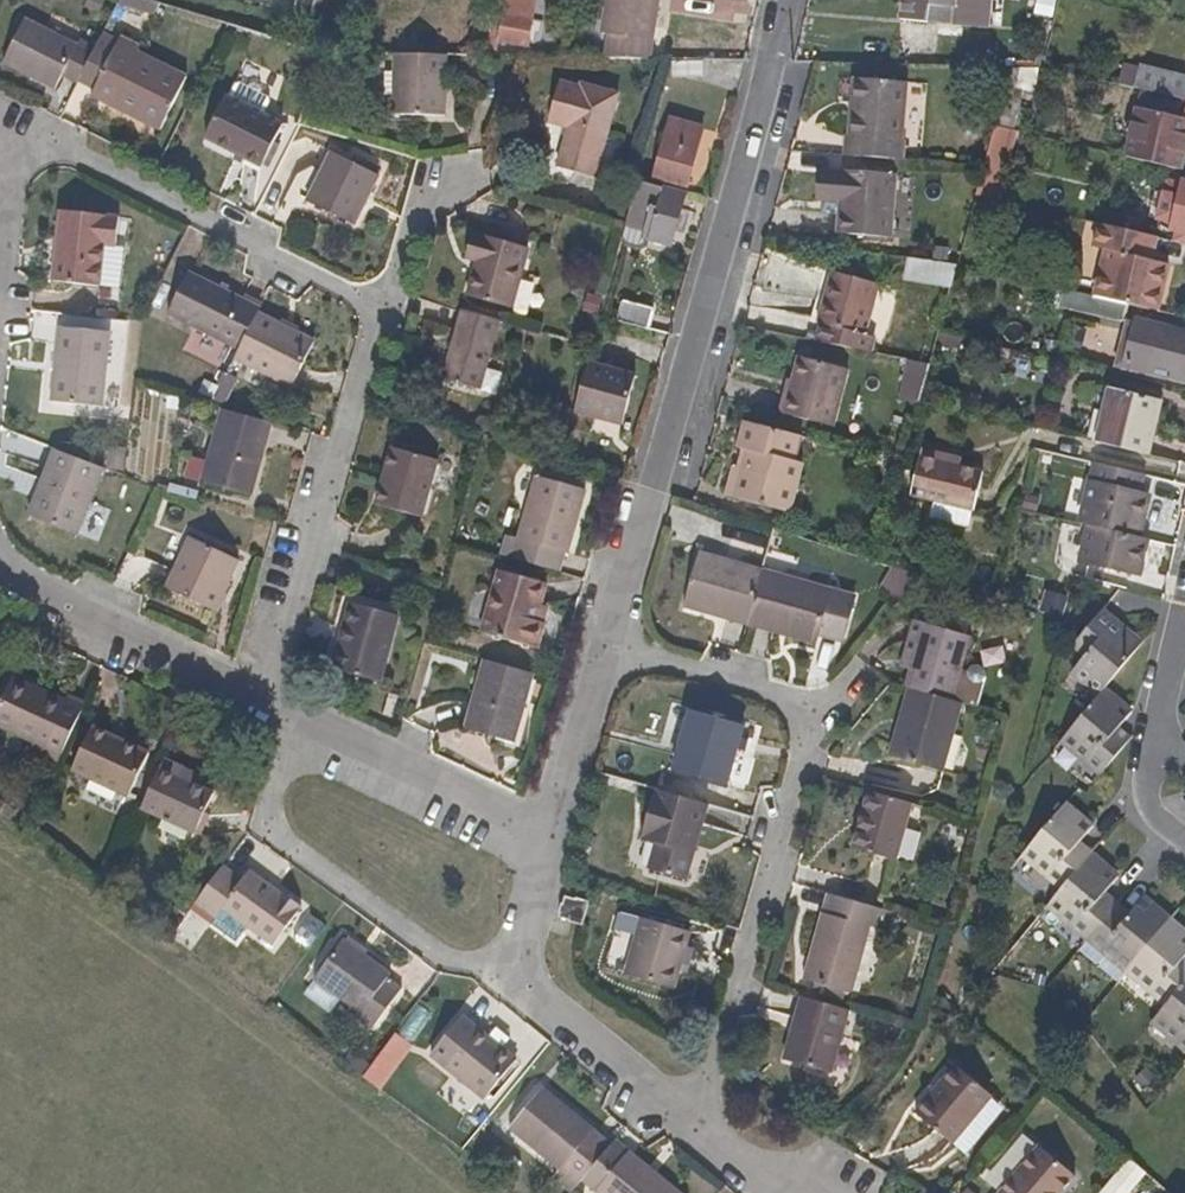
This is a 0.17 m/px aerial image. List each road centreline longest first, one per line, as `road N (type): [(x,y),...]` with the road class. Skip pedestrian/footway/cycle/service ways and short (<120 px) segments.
road 1 (residential): [(531,833),(654,476),(780,0)]
road 2 (residential): [(770,1192),(554,1010),(521,950),(531,833)]
road 3 (residential): [(0,136),(391,315)]
road 4 (residential): [(268,713),(391,315)]
road 5 (residential): [(268,713),(0,563)]
road 6 (residential): [(531,833),(268,713)]
road 7 (residential): [(391,315),(434,175)]
road 8 (residential): [(1151,774),(1184,632)]

